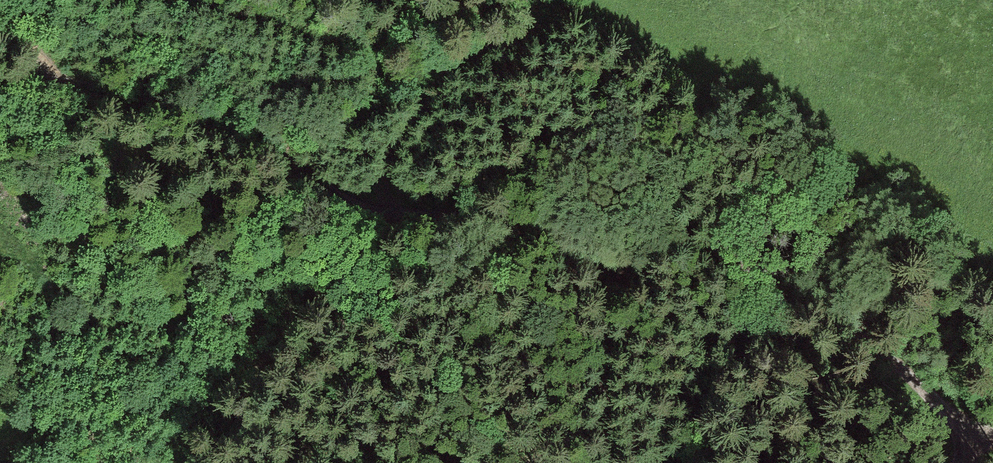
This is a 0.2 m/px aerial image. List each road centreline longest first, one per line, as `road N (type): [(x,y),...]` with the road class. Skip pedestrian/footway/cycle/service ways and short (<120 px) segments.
road 1 (track): [(962,462),(974,433),(826,306),(727,253),(671,238),(420,217),(361,202),(113,92),(0,75)]
road 2 (track): [(390,462),(348,313),(345,258),(402,107),(627,0)]

